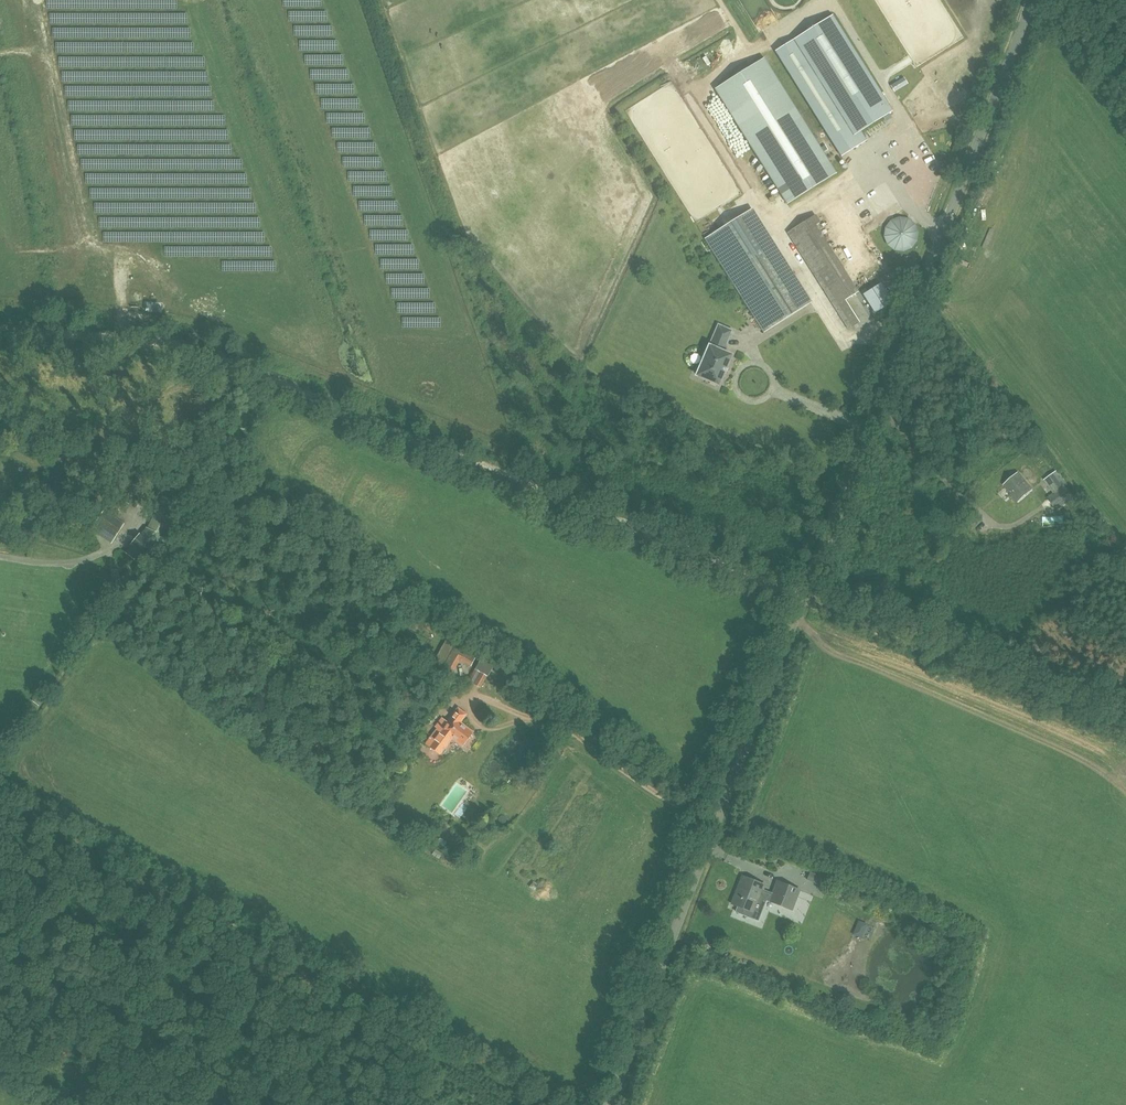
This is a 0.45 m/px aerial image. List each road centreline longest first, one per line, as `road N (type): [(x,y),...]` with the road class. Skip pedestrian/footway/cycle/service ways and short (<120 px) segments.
road 1 (track): [(1125,730),(166,335),(0,326)]
road 2 (unclassified): [(608,1104),(1035,0)]

